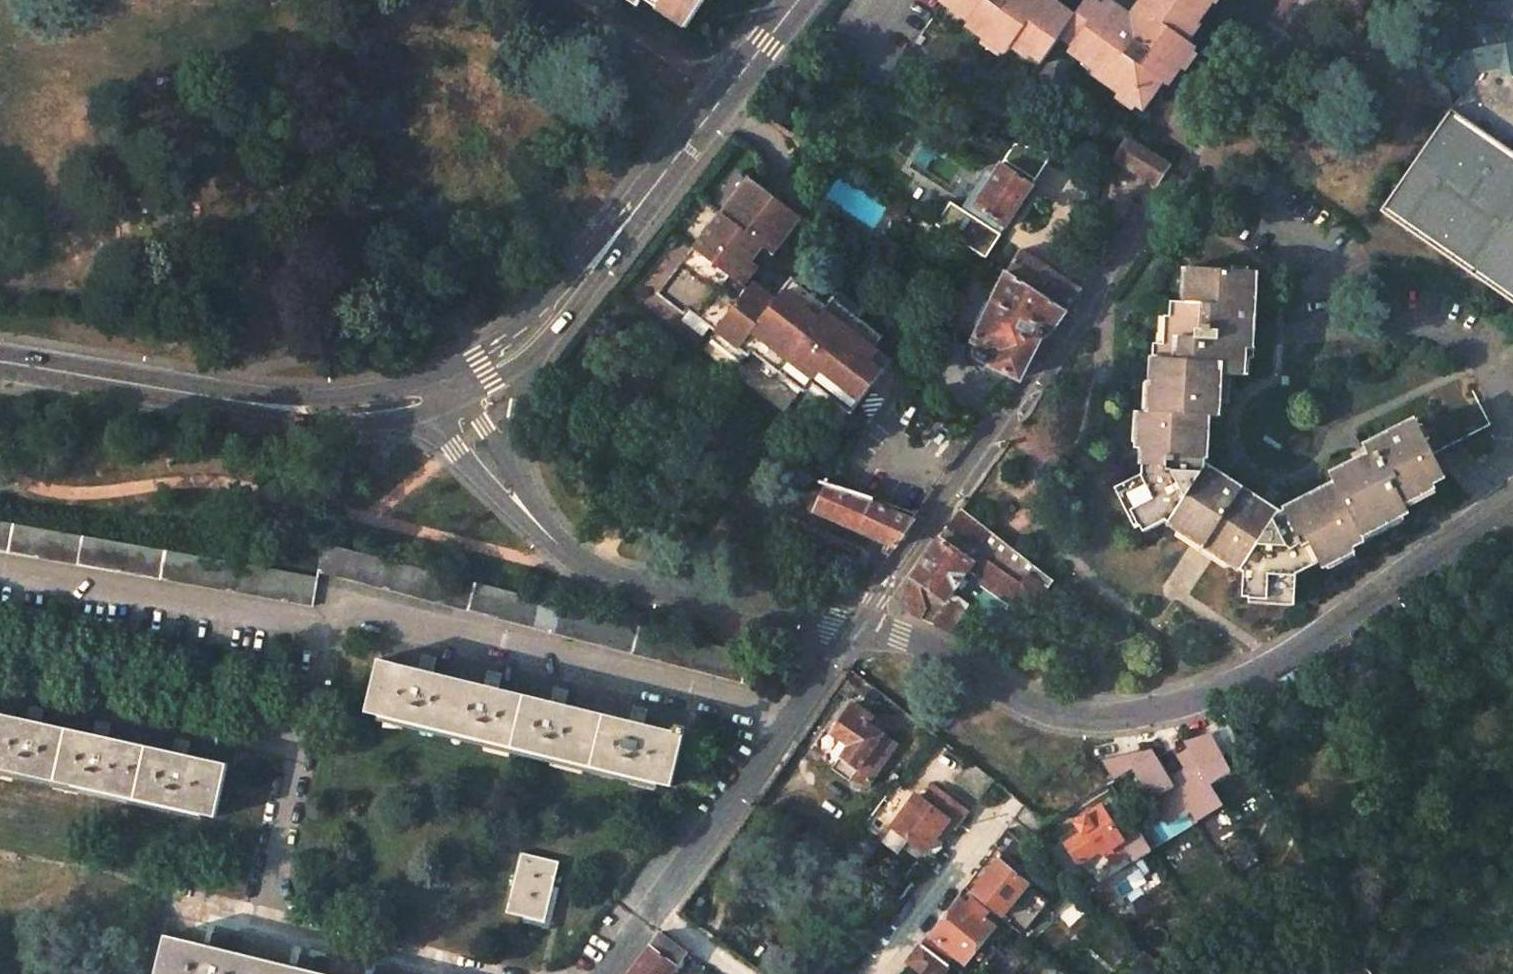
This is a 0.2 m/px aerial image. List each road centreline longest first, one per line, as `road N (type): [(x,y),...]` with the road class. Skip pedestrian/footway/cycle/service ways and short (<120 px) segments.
road 1 (residential): [(857,621),(952,658),(1060,717),(1146,713),(1281,664),(1512,490)]
road 2 (residential): [(857,621),(1187,160)]
road 3 (tertiary): [(419,405),(332,416),(0,363)]
road 4 (tertiary): [(798,0),(550,315)]
road 5 (residential): [(513,492),(603,579),(857,621)]
road 6 (unclassified): [(656,906),(857,621)]
road 7 (unclassified): [(865,973),(992,811)]
road 8 (residential): [(513,492),(516,404),(550,315)]
road 9 (residential): [(419,405),(513,492)]
road 10 (residential): [(513,492),(461,380)]

